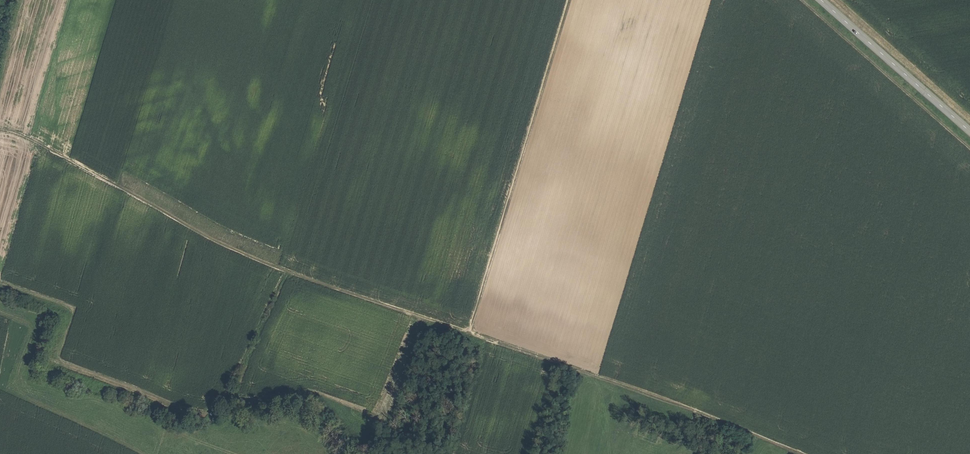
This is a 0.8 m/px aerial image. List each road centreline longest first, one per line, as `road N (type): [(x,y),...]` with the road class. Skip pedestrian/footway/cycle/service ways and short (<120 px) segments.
road 1 (track): [(0,125),(231,252),(643,392),(798,453)]
road 2 (track): [(0,280),(71,307),(60,358),(187,406),(231,396),(286,272)]
road 3 (track): [(571,0),(470,334)]
road 4 (secondary): [(969,131),(826,0)]

